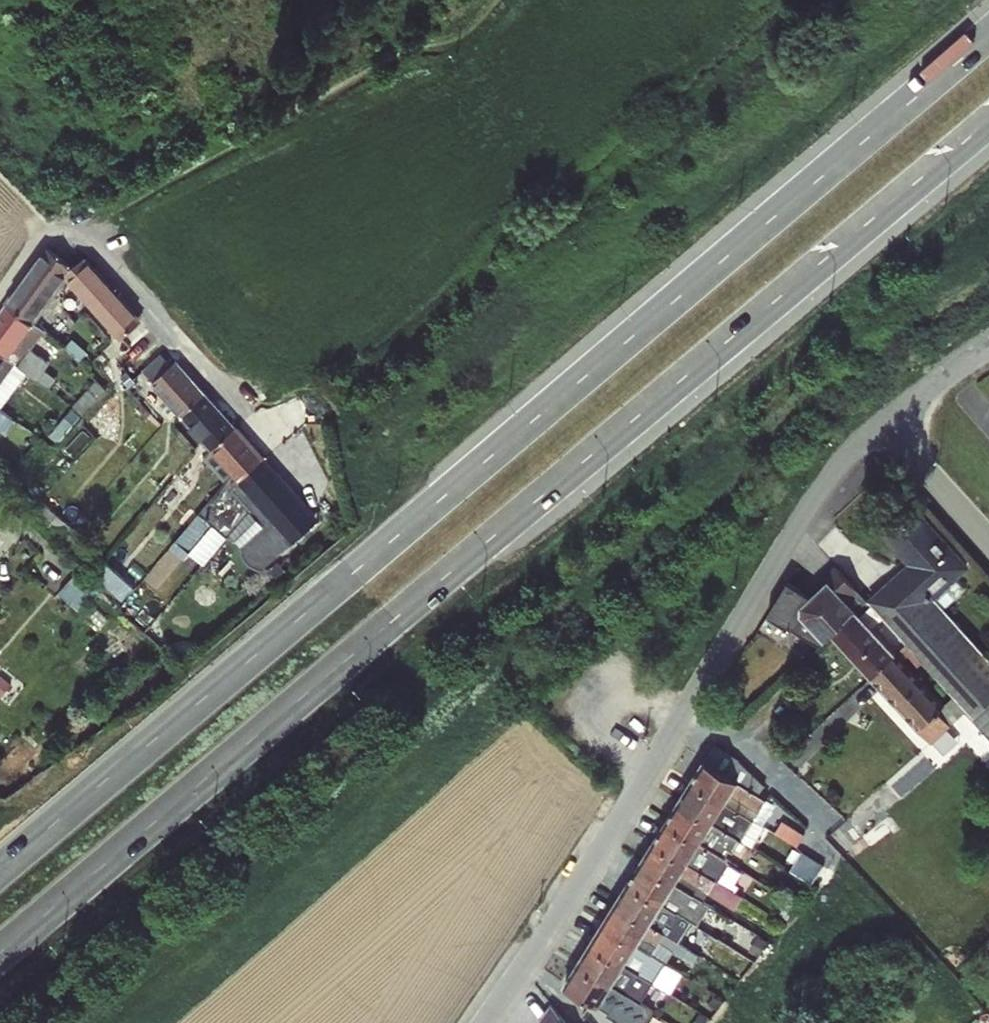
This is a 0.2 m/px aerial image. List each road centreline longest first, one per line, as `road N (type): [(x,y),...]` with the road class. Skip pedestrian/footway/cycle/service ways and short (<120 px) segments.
road 1 (trunk): [(0,955),(988,117)]
road 2 (trunk): [(988,34),(0,870)]
road 3 (tertiary): [(885,421),(803,523),(484,1022)]
road 4 (residential): [(0,299),(44,237),(82,241),(318,497)]
road 5 (tertiary): [(988,540),(885,421)]
road 6 (unclassified): [(988,346),(885,421)]

